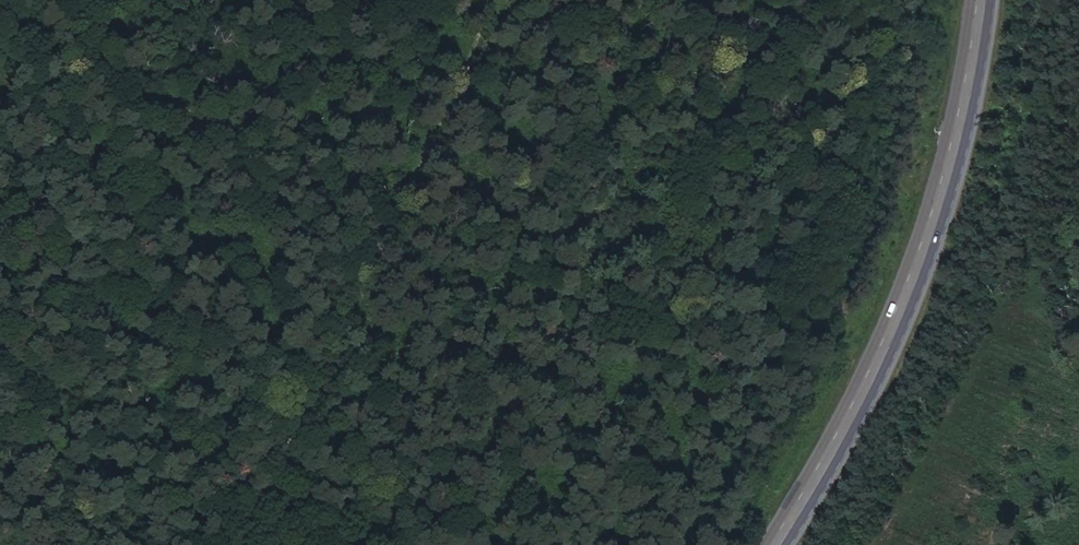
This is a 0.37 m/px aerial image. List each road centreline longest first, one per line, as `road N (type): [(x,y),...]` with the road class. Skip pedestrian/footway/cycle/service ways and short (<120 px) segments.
road 1 (track): [(213,544),(489,3)]
road 2 (secondary): [(972,0),(946,148),(904,280),(846,407),(765,544)]
road 3 (secondary): [(785,544),(878,381),(927,264),(968,126),(989,0)]

